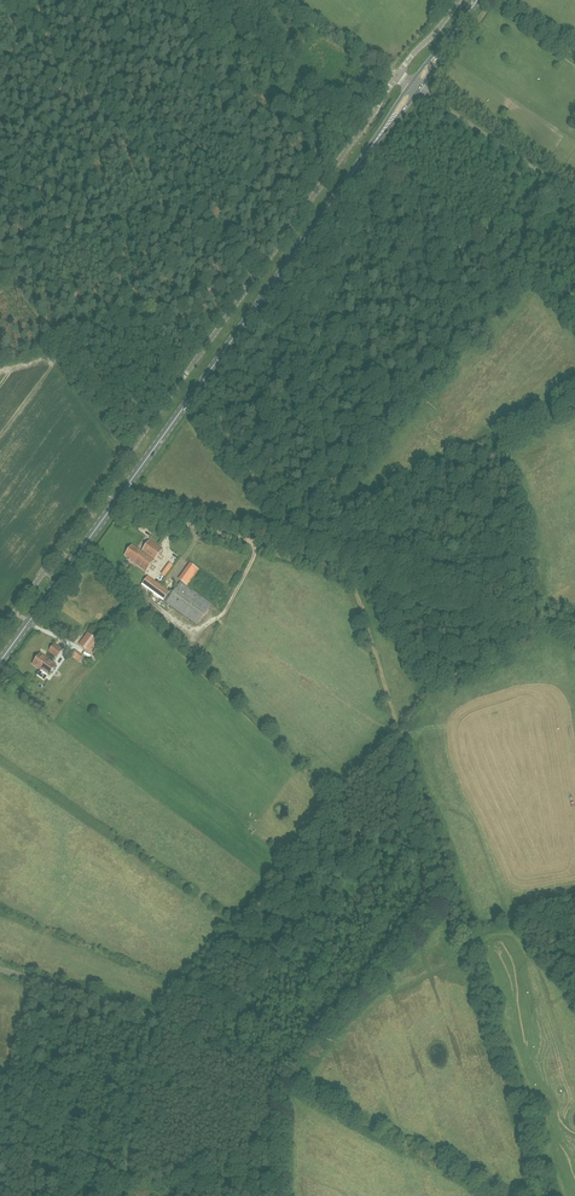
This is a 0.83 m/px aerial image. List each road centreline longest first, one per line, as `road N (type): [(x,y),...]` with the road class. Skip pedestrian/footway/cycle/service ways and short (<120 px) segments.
road 1 (primary): [(115,504),(416,87)]
road 2 (unclassified): [(101,492),(399,73)]
road 3 (track): [(248,270),(36,34),(0,73)]
road 4 (track): [(152,320),(15,0)]
road 5 (track): [(0,3),(130,319)]
road 6 (unclassified): [(119,1195),(155,1021),(0,970)]
road 7 (track): [(254,254),(242,210),(245,160),(225,119),(179,70),(107,32),(90,0)]
road 8 (track): [(228,284),(185,322),(111,320),(0,350)]
road 9 (track): [(349,566),(574,625)]
road 10 (track): [(77,329),(0,136)]
road 11 (unclassified): [(574,196),(416,87)]
road 12 (track): [(193,526),(349,566)]
road 13 (primary): [(29,623),(115,504)]
road 14 (unclassified): [(16,610),(101,492)]
road 15 (track): [(399,73),(280,0)]

